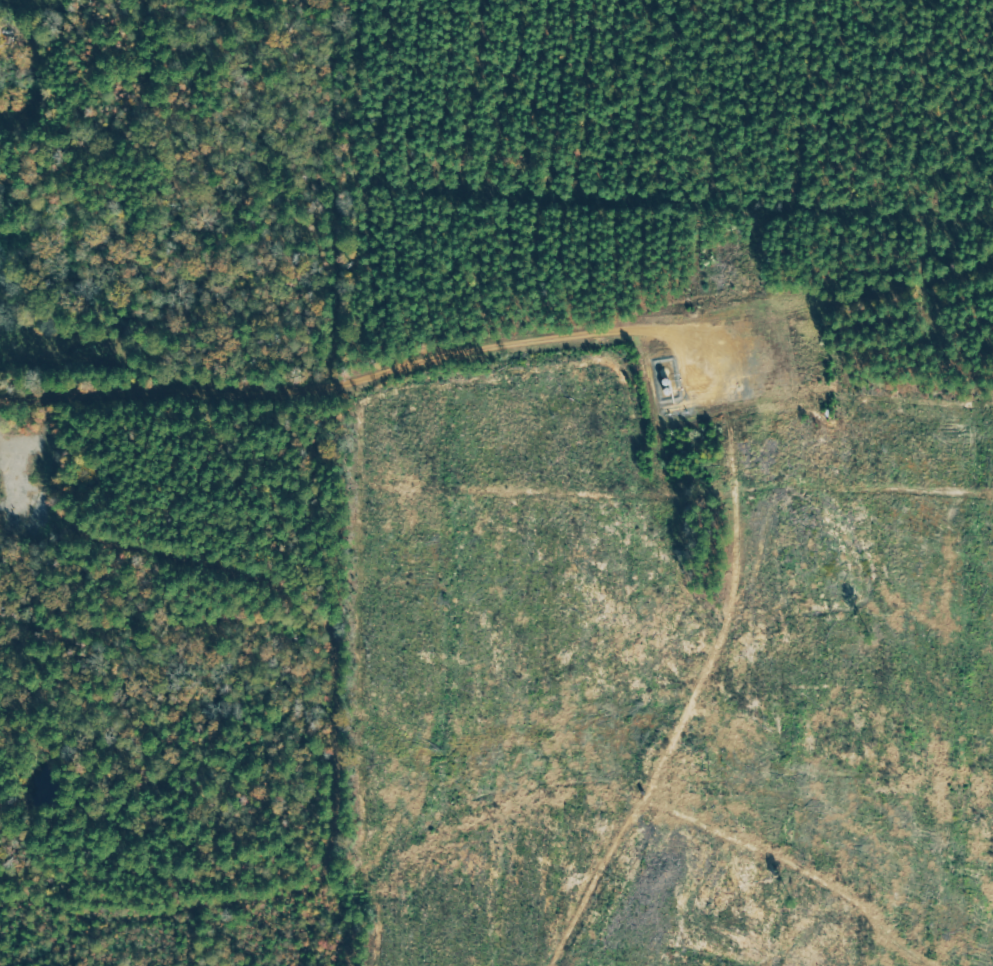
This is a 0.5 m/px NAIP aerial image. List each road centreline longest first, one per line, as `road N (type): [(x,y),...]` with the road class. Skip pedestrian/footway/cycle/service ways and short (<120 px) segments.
road 1 (track): [(0,408),(163,414),(289,395),(428,397)]
road 2 (track): [(0,454),(161,525),(260,531)]

